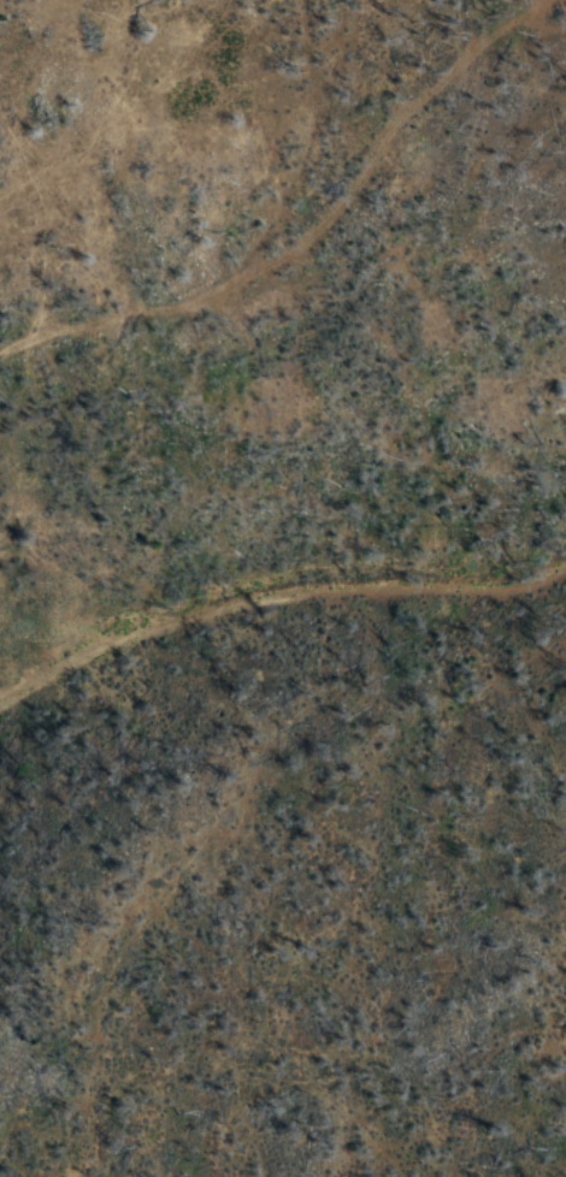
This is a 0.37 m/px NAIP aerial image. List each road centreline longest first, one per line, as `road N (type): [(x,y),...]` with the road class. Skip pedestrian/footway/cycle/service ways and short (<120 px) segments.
road 1 (track): [(0,353),(26,337),(188,303),(246,279),(303,239),(344,197),(405,111),(500,26),(543,0)]
road 2 (track): [(565,562),(520,584),(342,585),(242,601),(87,652),(0,696)]

